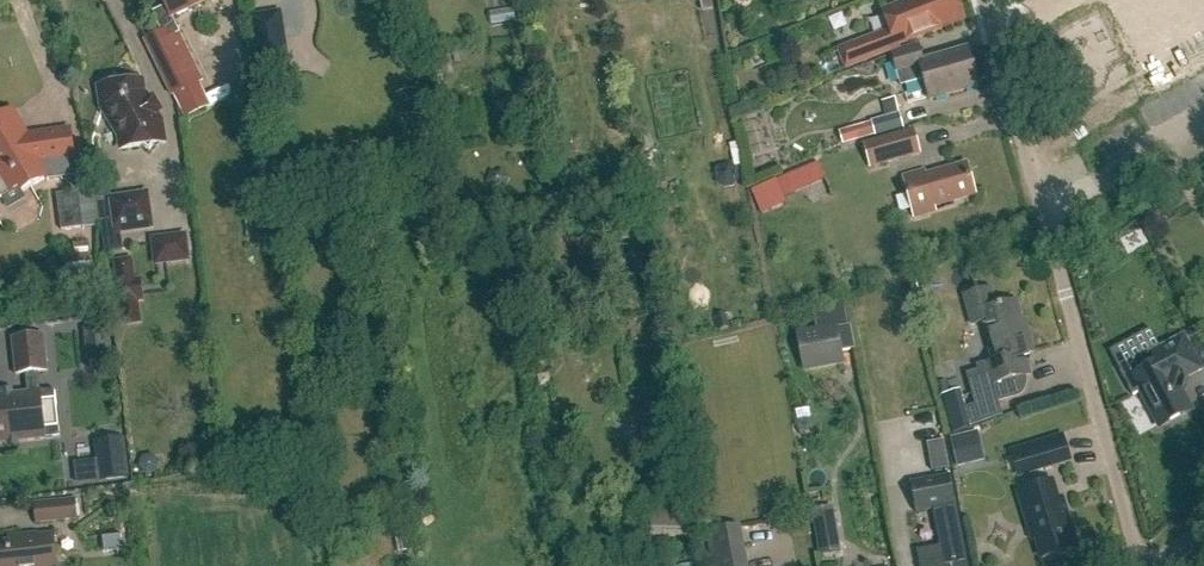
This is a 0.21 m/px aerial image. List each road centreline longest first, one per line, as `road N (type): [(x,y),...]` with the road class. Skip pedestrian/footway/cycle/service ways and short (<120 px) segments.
road 1 (residential): [(1143,565),(985,0)]

